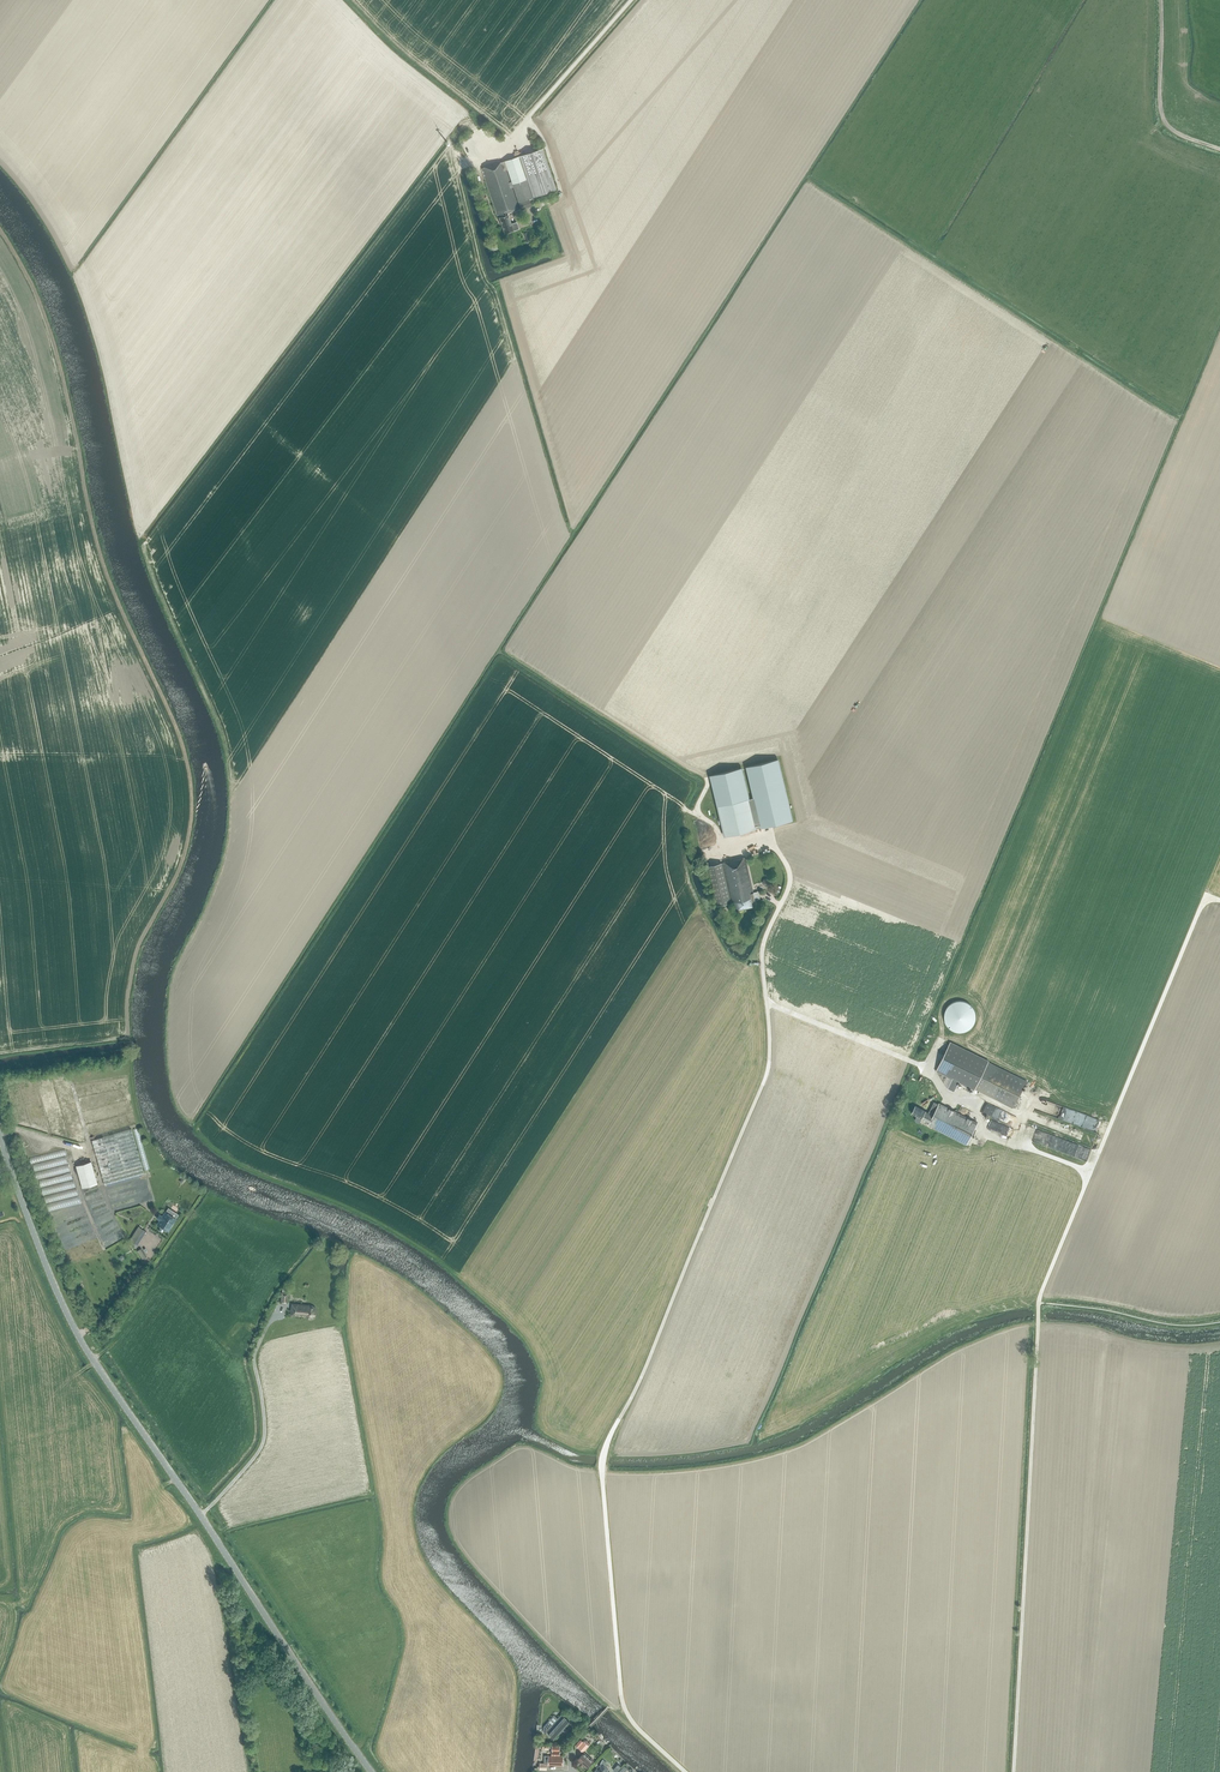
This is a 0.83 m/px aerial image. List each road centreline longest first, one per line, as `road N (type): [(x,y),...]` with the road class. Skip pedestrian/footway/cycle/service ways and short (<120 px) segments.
road 1 (tertiary): [(372,1771),(77,1336),(0,1137)]
road 2 (unclassified): [(1012,1771),(1038,1303)]
road 3 (track): [(1219,901),(1200,910),(1089,1171)]
road 4 (track): [(1219,151),(1174,132),(1161,112),(1162,0)]

